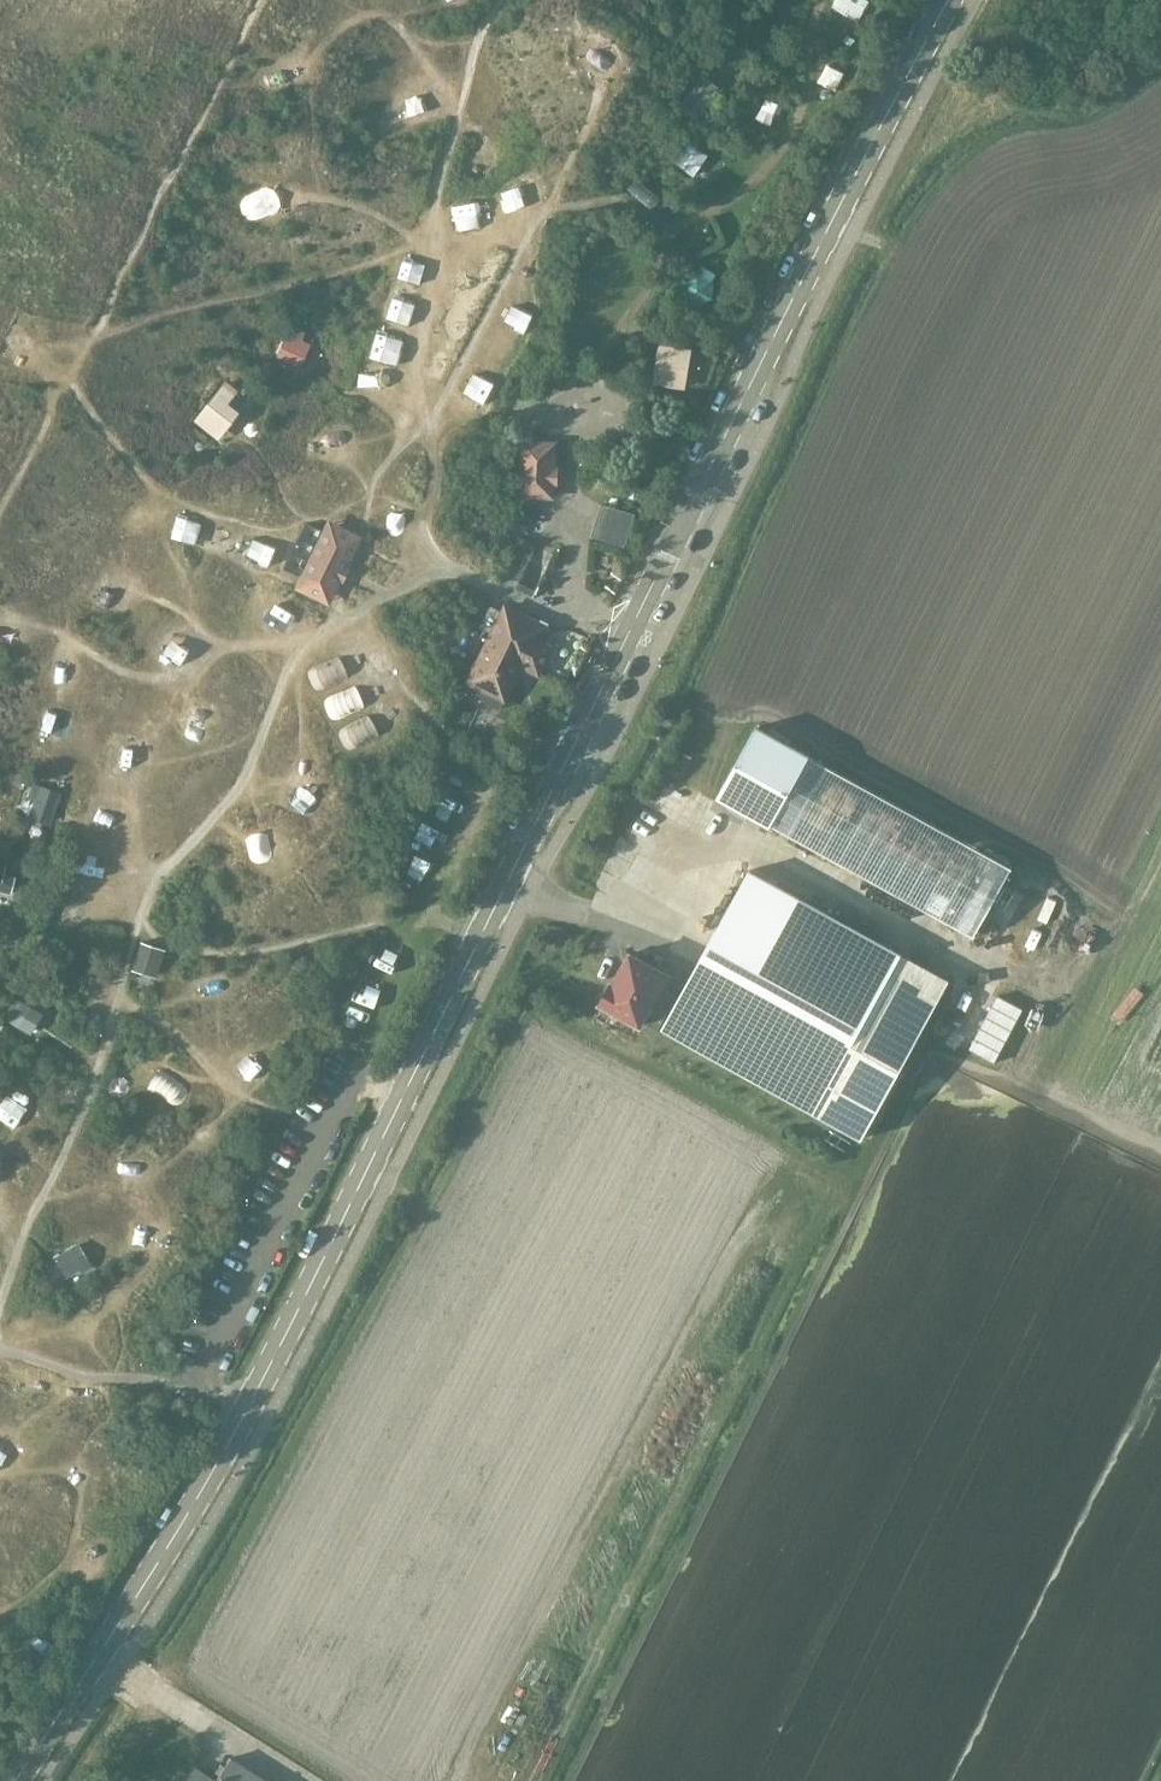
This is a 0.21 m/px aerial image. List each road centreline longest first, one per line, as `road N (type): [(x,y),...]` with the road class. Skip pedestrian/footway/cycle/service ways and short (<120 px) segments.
road 1 (secondary): [(13,1780),(244,1409),(800,273),(947,0)]
road 2 (track): [(445,564),(322,622),(284,666),(237,783),(146,889),(107,1028),(0,1302)]
road 3 (track): [(457,1780),(515,1657),(785,1157)]
road 4 (track): [(596,92),(437,402),(429,497),(445,564)]
road 5 (track): [(821,0),(809,23),(818,62),(765,172),(719,207),(671,224),(600,356)]
road 6 (track): [(785,1157),(797,1153),(829,1175),(866,1166),(920,1068),(935,1062),(1006,1079)]
road 7 (track): [(785,1157),(777,1141),(537,1017)]

